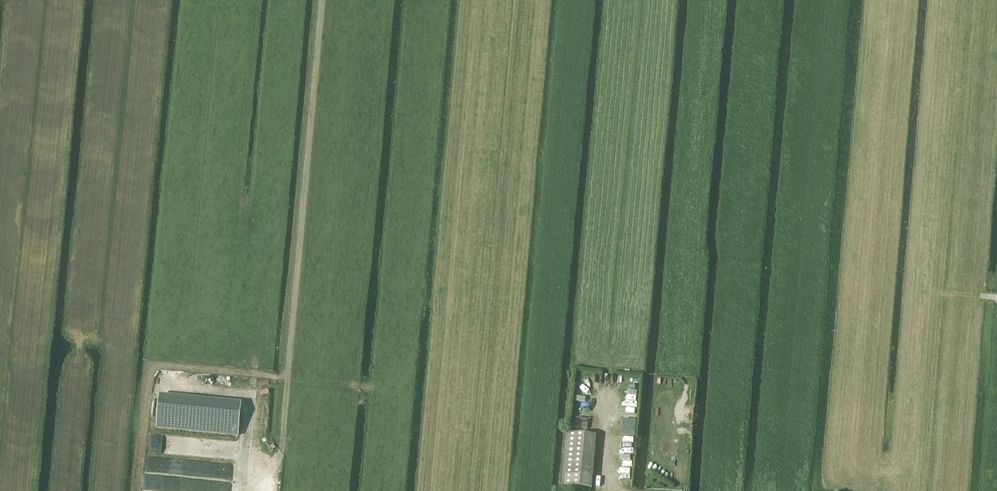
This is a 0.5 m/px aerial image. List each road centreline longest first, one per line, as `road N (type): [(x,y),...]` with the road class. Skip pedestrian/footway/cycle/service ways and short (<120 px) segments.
road 1 (track): [(321,0),(285,417),(274,474),(250,486)]
road 2 (track): [(604,357),(607,487),(640,490)]

